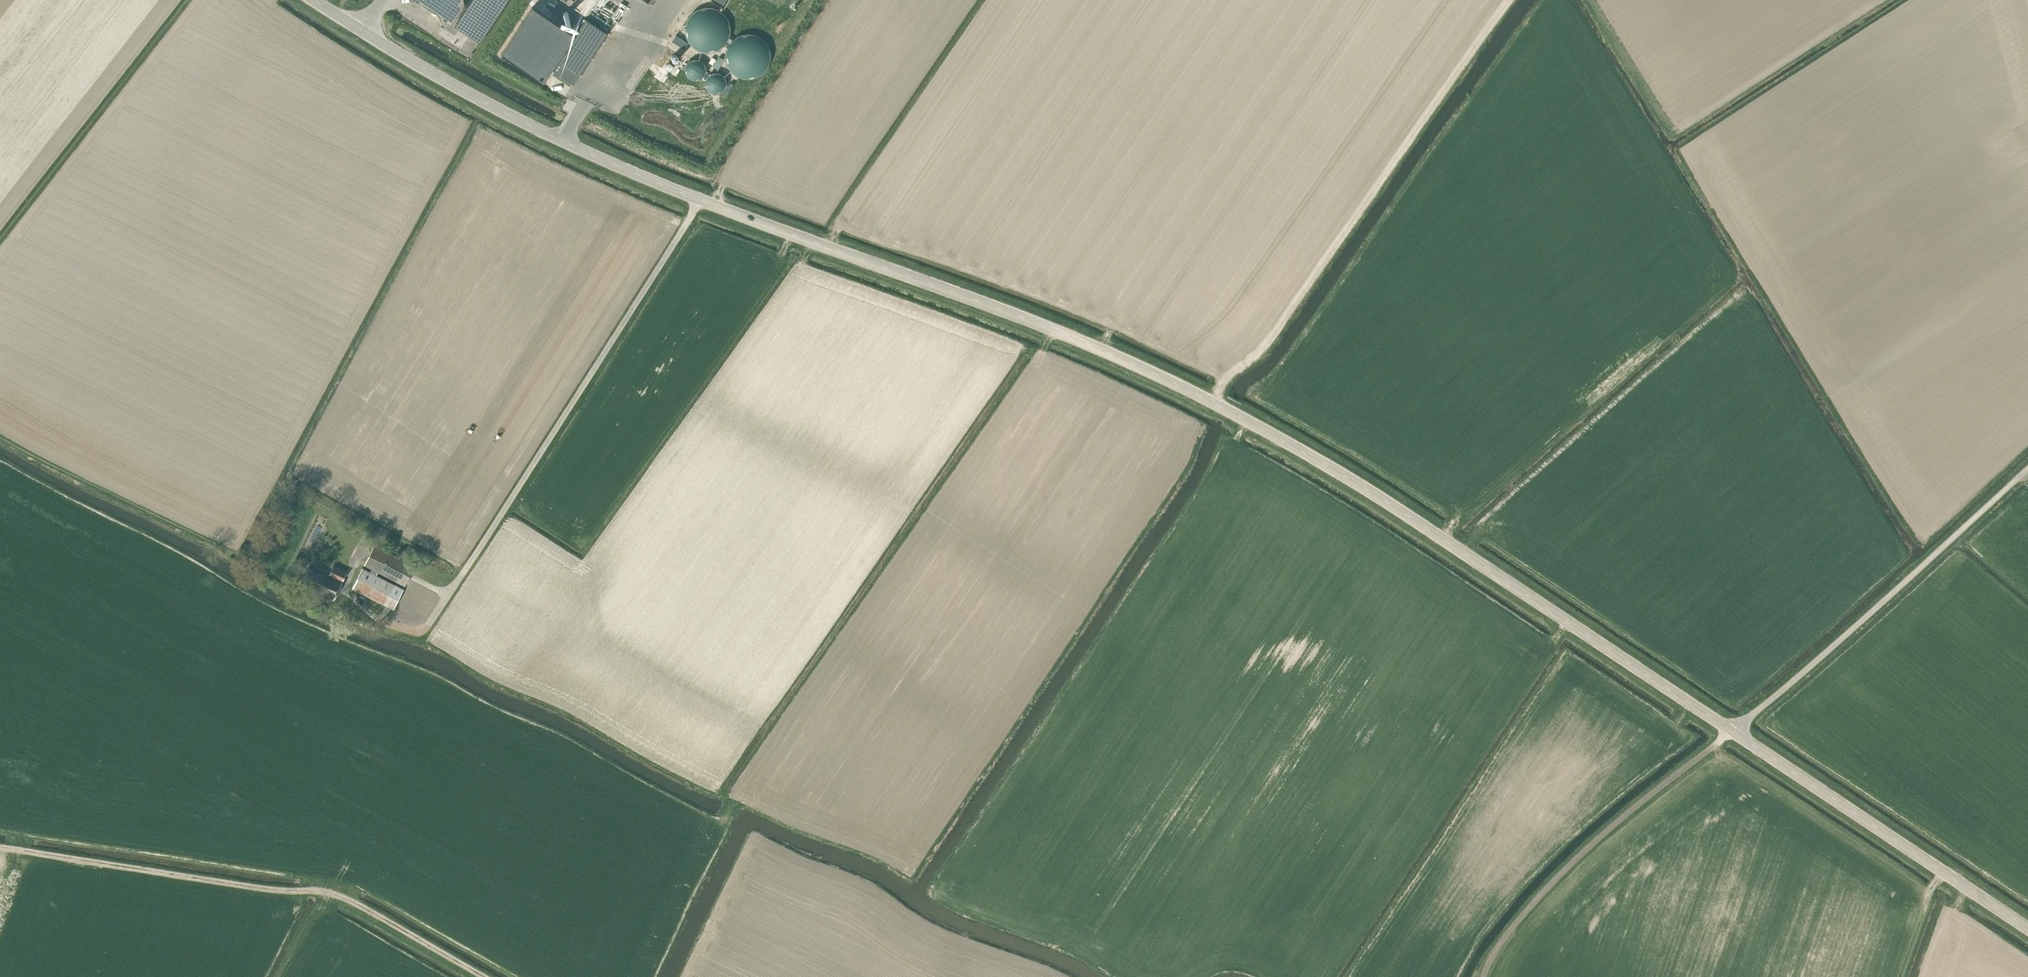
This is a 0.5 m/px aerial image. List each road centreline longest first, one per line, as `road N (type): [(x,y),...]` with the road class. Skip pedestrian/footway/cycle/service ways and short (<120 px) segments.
road 1 (tertiary): [(1732,731),(1369,490),(1195,394),(1046,327),(600,158),(360,30)]
road 2 (track): [(0,848),(331,894),(485,976)]
road 3 (unclassified): [(1732,731),(2027,474)]
road 4 (tertiary): [(2027,928),(1732,731)]

